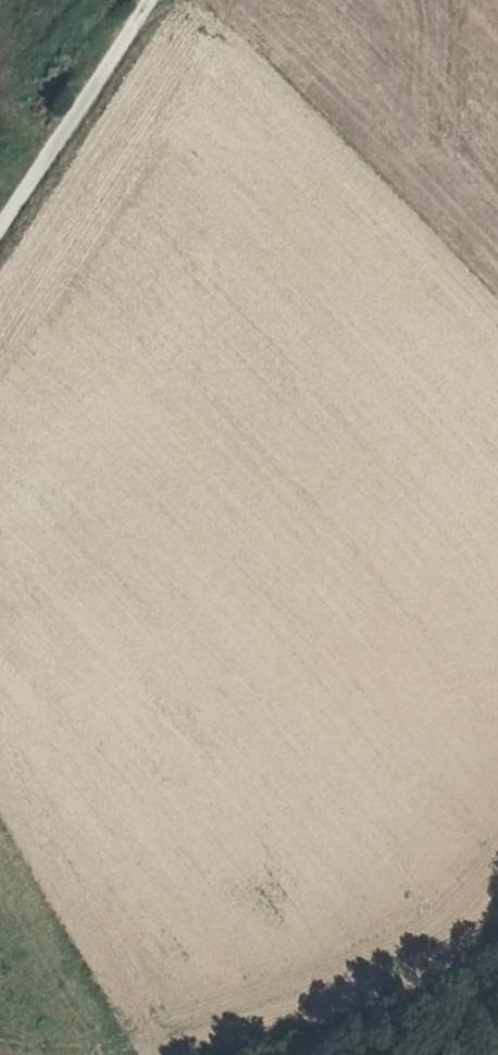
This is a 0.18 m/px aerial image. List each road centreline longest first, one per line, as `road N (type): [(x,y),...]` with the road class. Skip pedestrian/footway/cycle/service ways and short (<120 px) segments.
road 1 (track): [(0,268),(174,0)]

